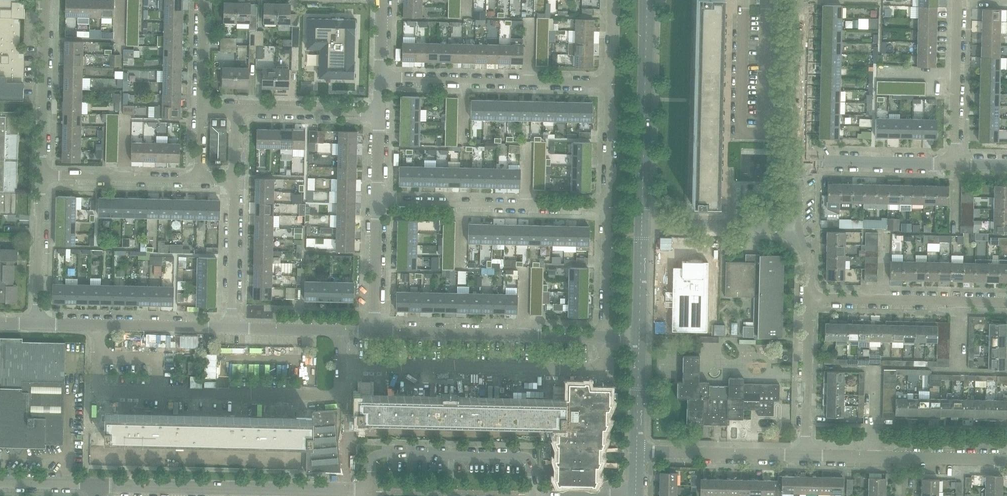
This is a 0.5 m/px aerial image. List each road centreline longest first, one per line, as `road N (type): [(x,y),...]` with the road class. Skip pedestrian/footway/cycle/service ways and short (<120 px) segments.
road 1 (residential): [(99,325),(98,391),(339,395),(340,365)]
road 2 (residential): [(340,365),(603,369),(604,337)]
road 3 (residential): [(368,491),(95,484)]
road 4 (residential): [(374,331),(604,337)]
road 5 (residential): [(606,206),(377,201)]
road 6 (residential): [(609,82),(380,77)]
road 7 (residential): [(532,494),(531,464),(523,456),(451,455),(374,456),(368,491)]
road 8 (tertiary): [(642,224),(647,0)]
road 9 (residential): [(1006,303),(804,302)]
road 10 (residential): [(41,175),(45,0)]
road 11 (residential): [(637,452),(805,451)]
road 12 (residential): [(642,224),(804,231)]
road 13 (residential): [(955,162),(958,0)]
road 14 (residential): [(805,162),(803,0)]
road 15 (residential): [(766,0),(762,134),(738,135)]
road 16 (residential): [(199,179),(41,175)]
road 17 (residential): [(805,162),(955,162)]
road 18 (residential): [(37,324),(41,175)]
road 19 (residential): [(805,451),(804,302)]
road 20 (residential): [(231,328),(235,180)]
road 21 (residential): [(236,109),(379,111)]
road 22 (residential): [(738,135),(742,0)]
road 23 (residential): [(99,325),(231,328)]
road 24 (residential): [(604,337),(606,206)]
road 25 (residential): [(374,331),(377,201)]
road 26 (residential): [(606,206),(609,82)]

